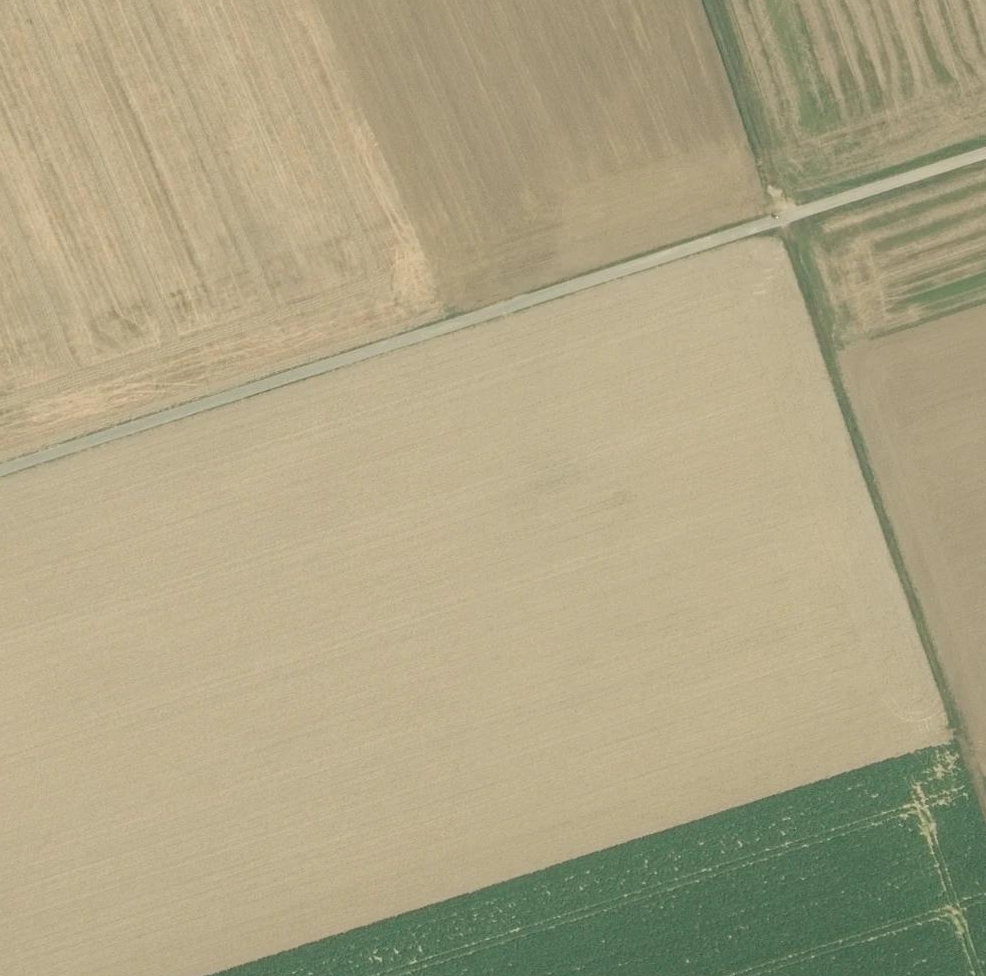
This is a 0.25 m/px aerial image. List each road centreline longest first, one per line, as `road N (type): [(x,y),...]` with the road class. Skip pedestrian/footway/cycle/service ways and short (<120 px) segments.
road 1 (track): [(985,166),(0,486)]
road 2 (track): [(719,0),(985,790)]

